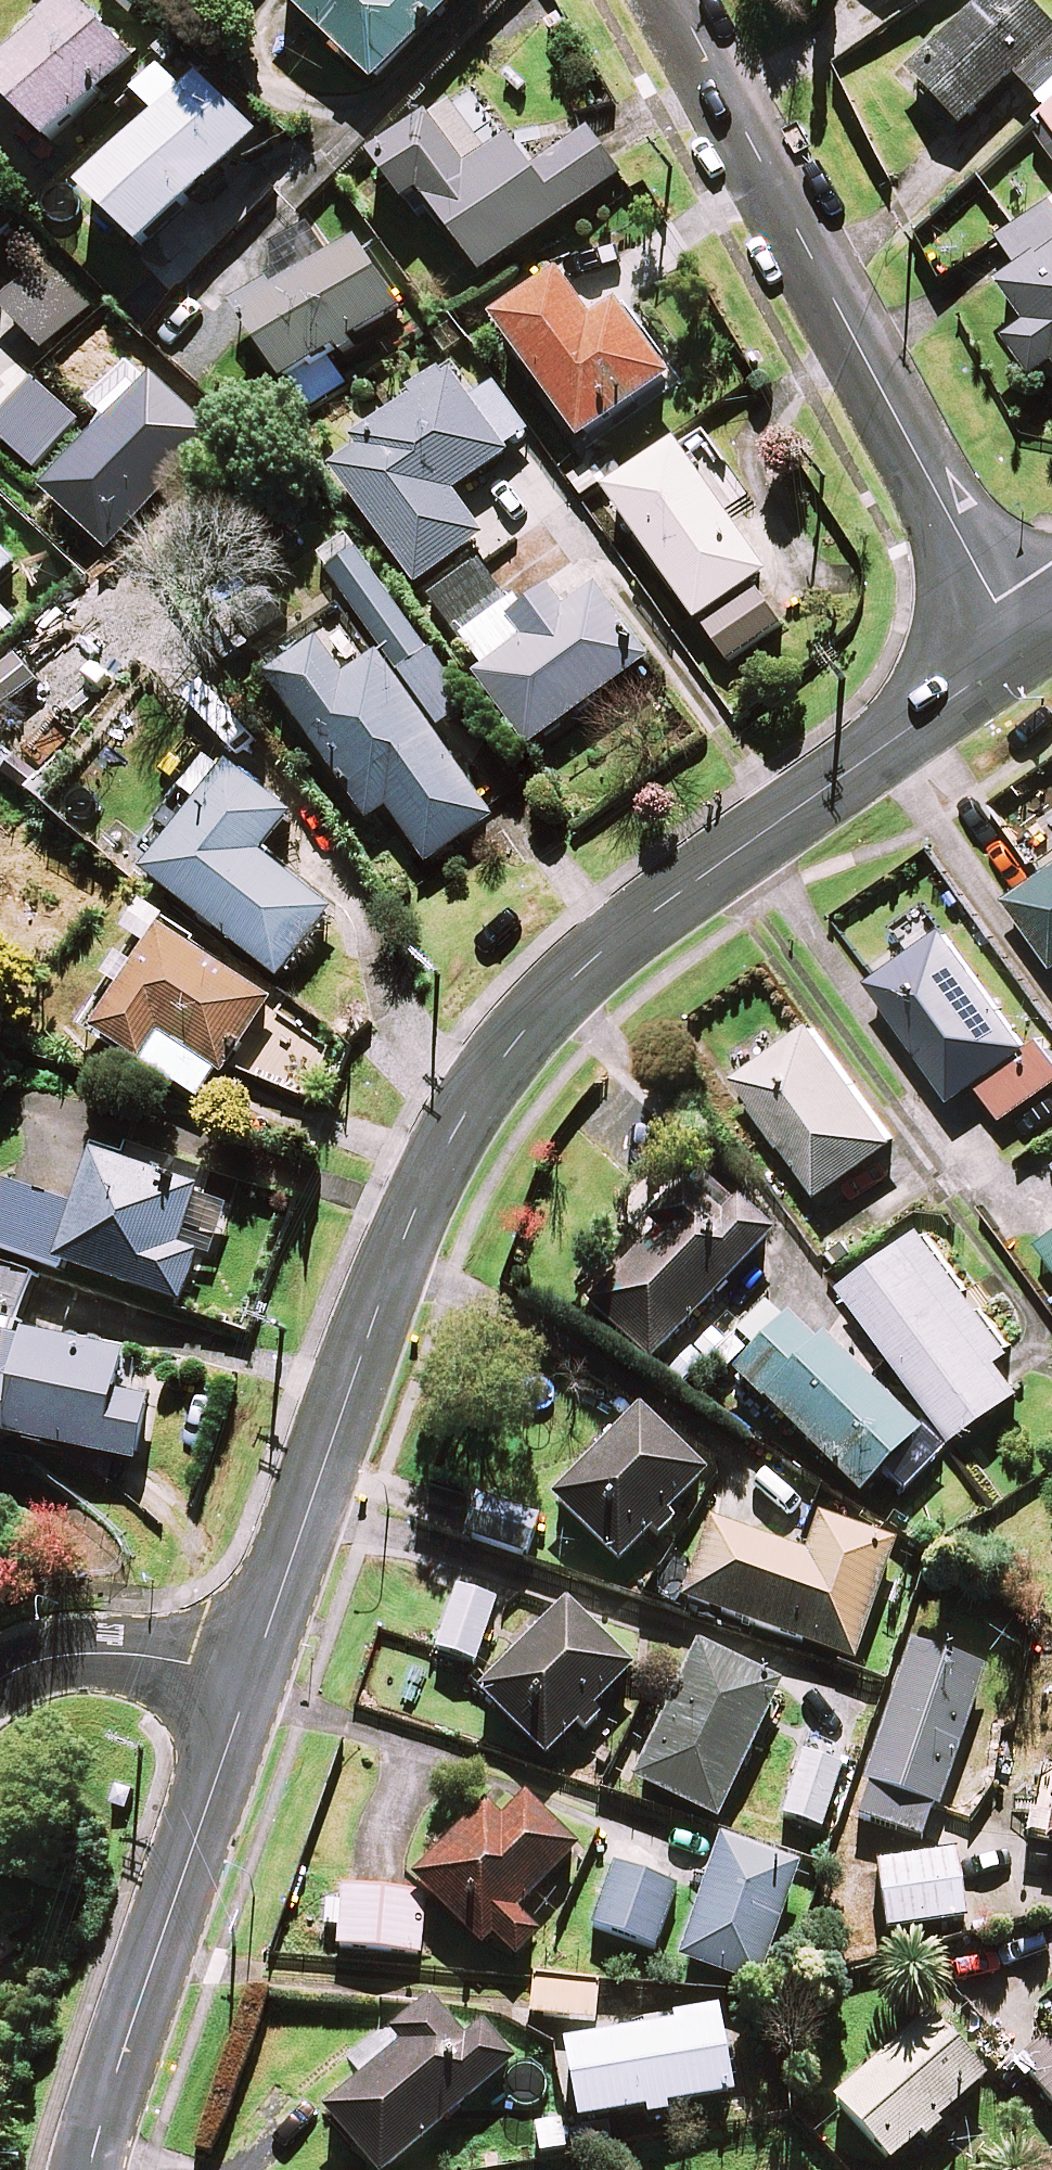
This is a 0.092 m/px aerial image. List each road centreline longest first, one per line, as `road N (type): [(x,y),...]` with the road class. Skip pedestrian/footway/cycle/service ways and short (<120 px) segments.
road 1 (residential): [(244,1692),(411,1223),(454,1126),(504,1055),(623,934),(1022,652)]
road 2 (residential): [(1022,652),(668,0)]
road 3 (residential): [(88,2169),(244,1692)]
road 4 (residential): [(0,1677),(23,1664),(99,1653),(163,1663),(244,1692)]

